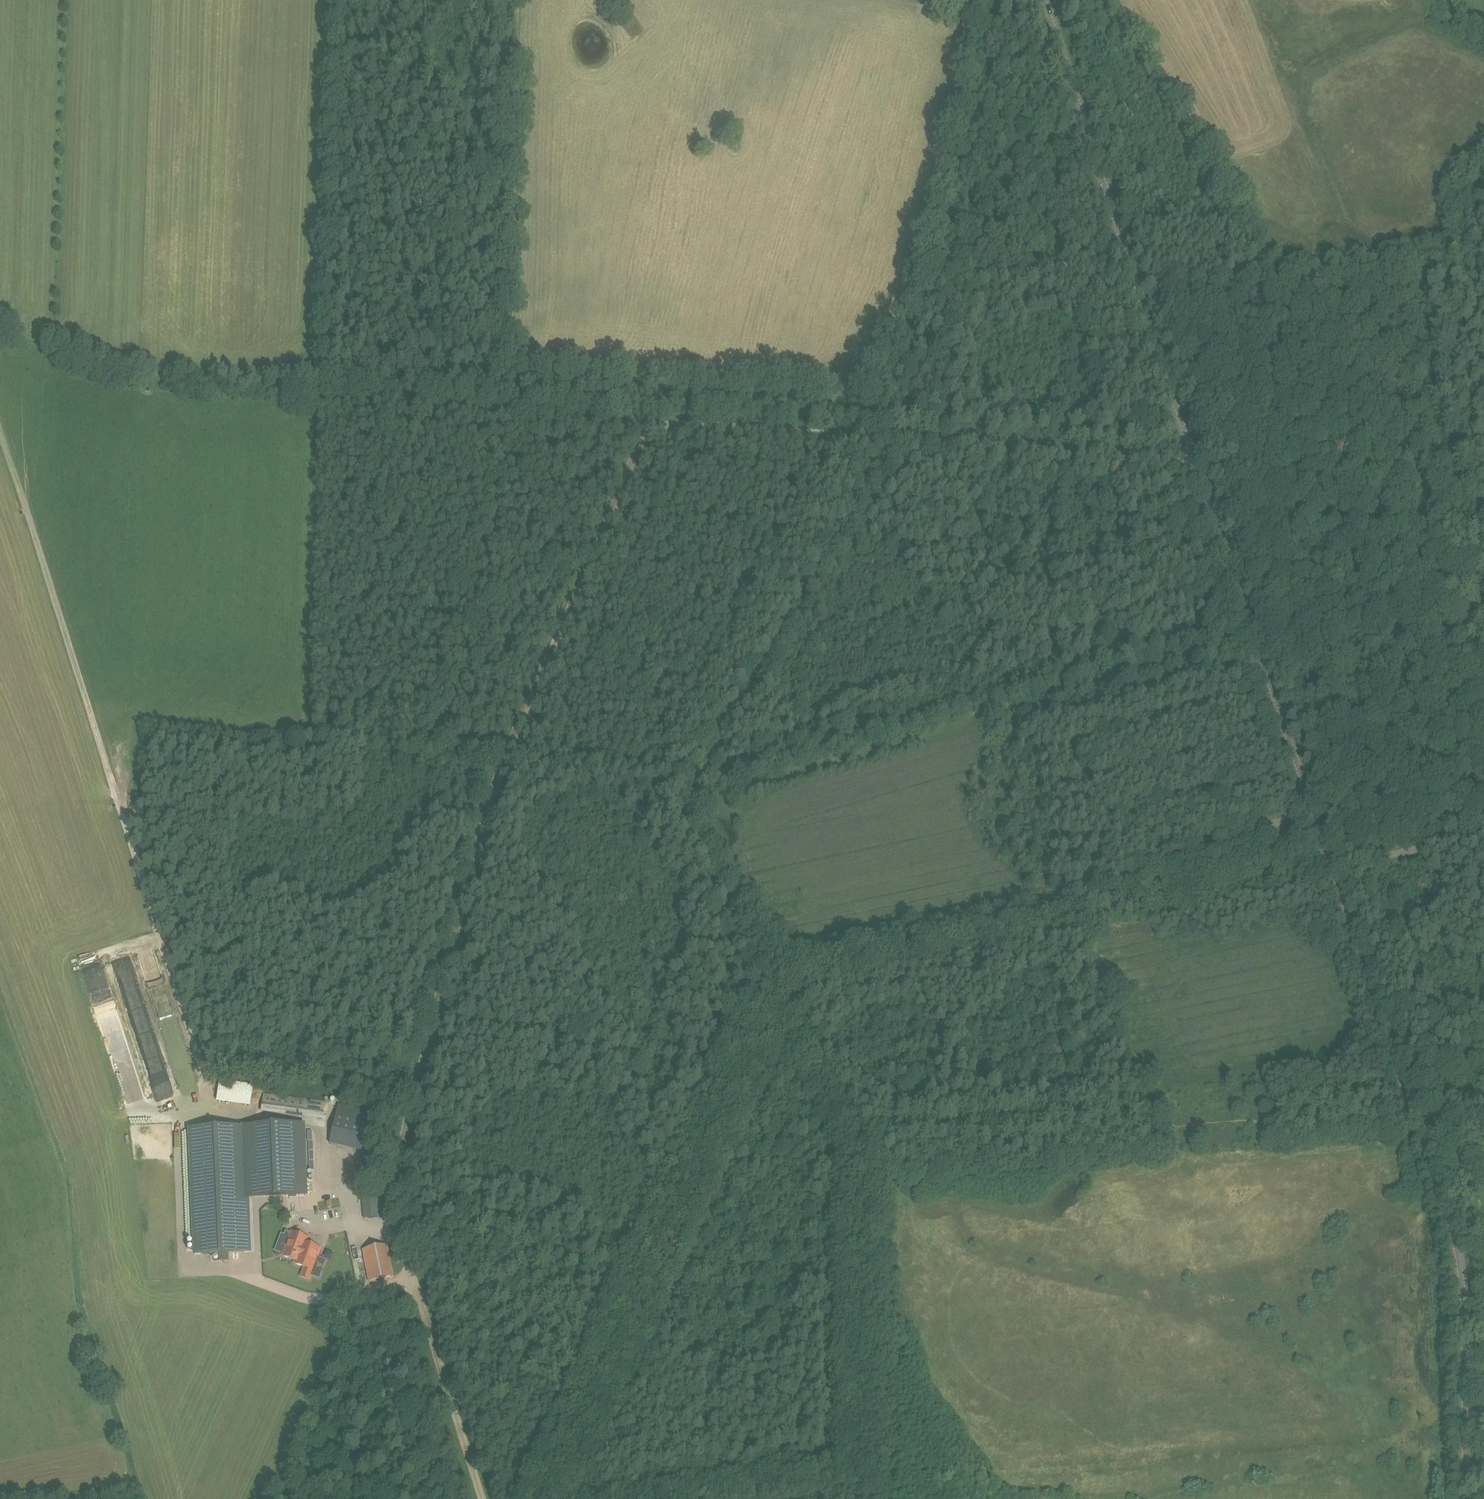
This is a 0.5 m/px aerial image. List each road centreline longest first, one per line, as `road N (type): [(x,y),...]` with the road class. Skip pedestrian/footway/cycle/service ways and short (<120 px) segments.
road 1 (unclassified): [(481,1498),(394,1218),(400,1178),(506,738),(651,420),(1189,459)]
road 2 (track): [(526,1498),(755,1004),(775,985),(849,965),(1075,919)]
road 3 (track): [(0,424),(209,1086),(209,1115)]
road 4 (tertiary): [(1466,1498),(1450,1221),(1329,866)]
road 5 (tertiary): [(1189,459),(1031,0)]
road 6 (tertiary): [(1329,866),(1189,459)]
road 7 (track): [(1265,879),(1075,919)]
road 8 (unclassified): [(1483,836),(1329,866)]

